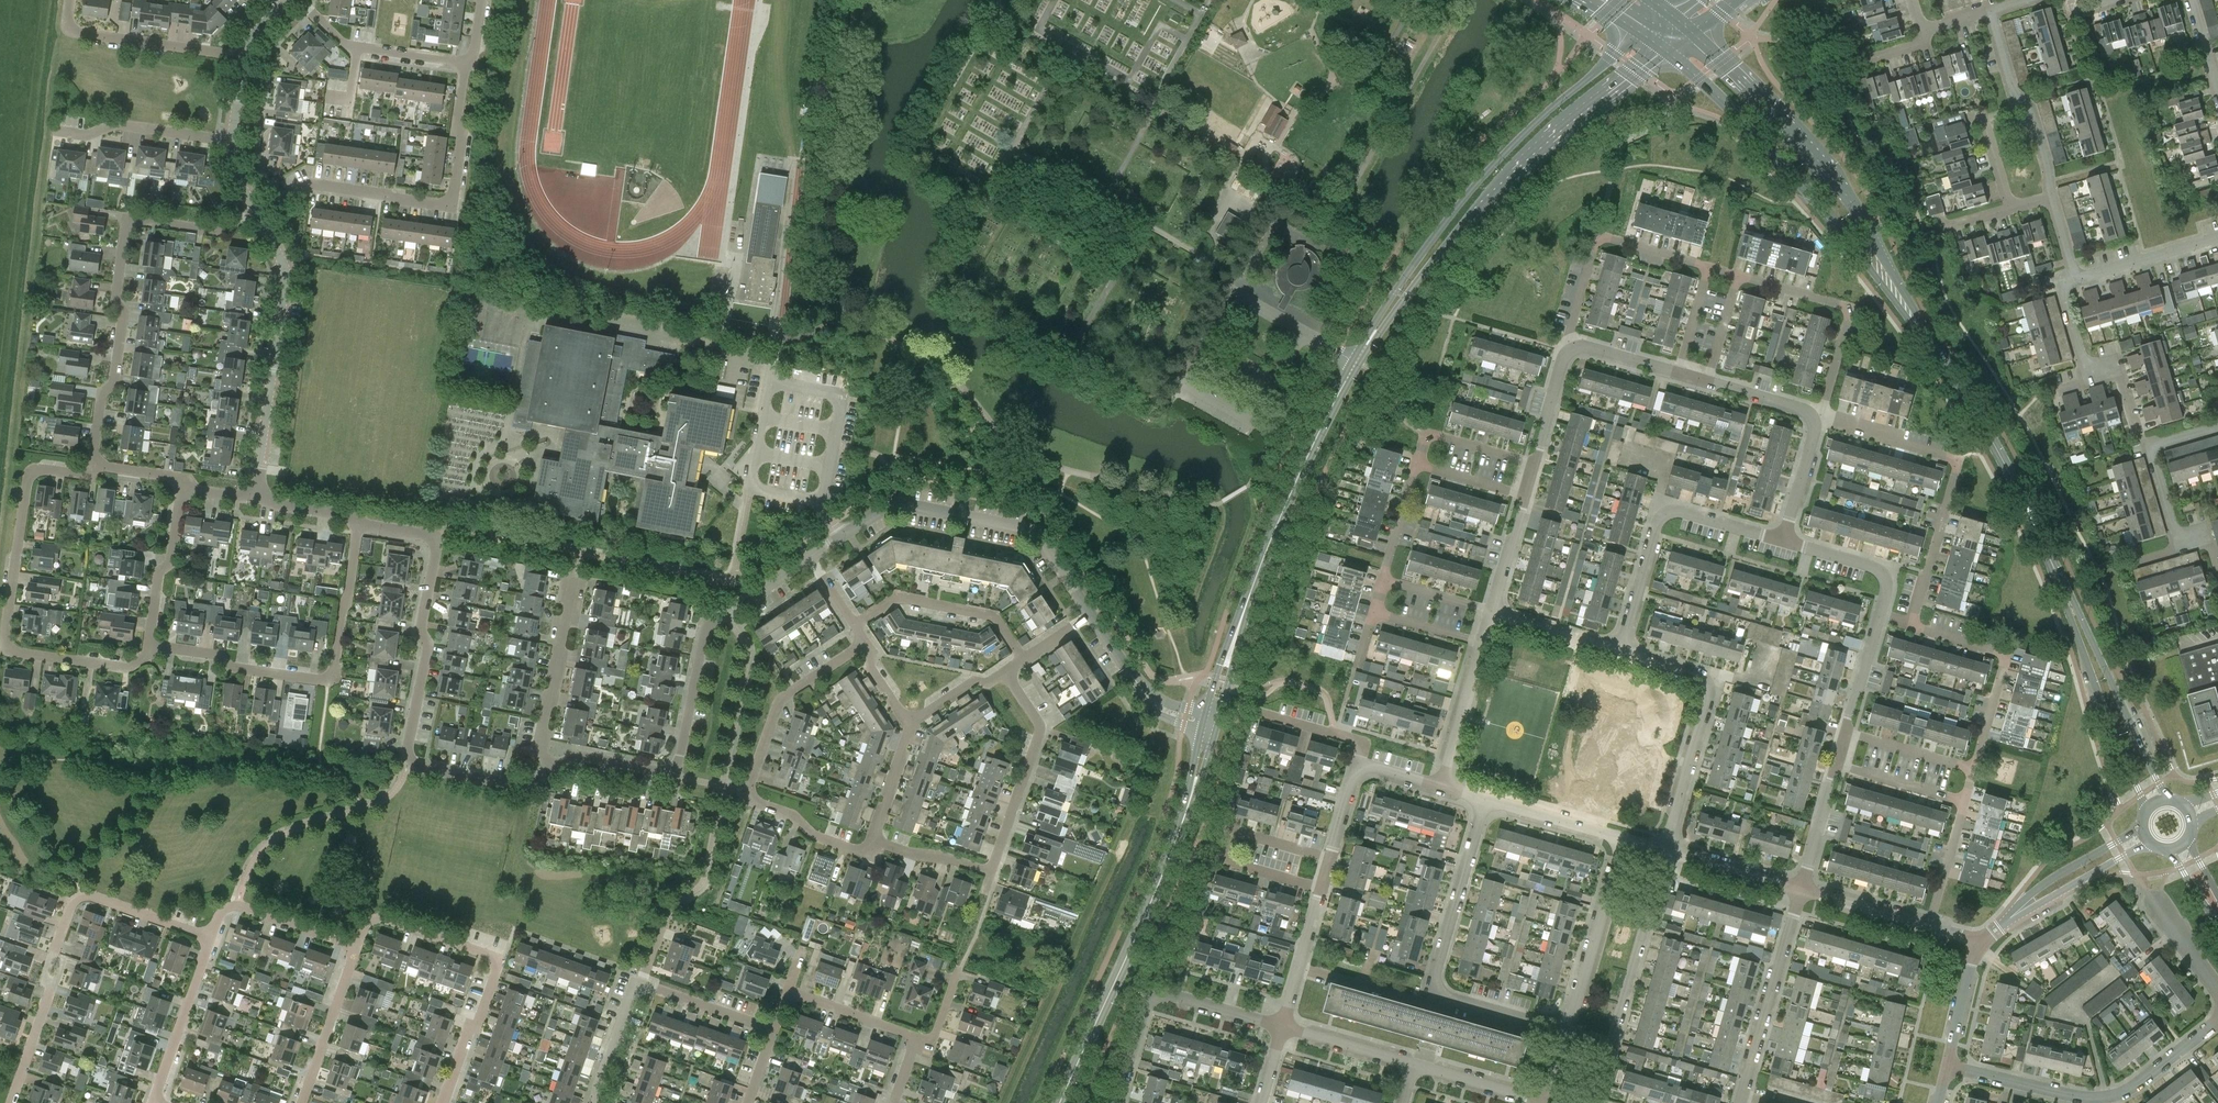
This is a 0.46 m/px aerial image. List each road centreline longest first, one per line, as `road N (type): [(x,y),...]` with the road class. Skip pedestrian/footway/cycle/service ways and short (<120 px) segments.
road 1 (residential): [(552,769),(520,786),(411,759),(436,535),(361,523)]
road 2 (tertiary): [(1355,363),(1488,201),(1667,51)]
road 3 (tertiary): [(1642,32),(1468,193),(1393,293),(1355,363)]
road 4 (tertiary): [(1938,352),(1838,181),(1690,33)]
road 5 (tertiary): [(1667,51),(1820,204),(1938,352)]
road 6 (residential): [(153,646),(131,666),(20,654),(5,644),(31,476),(36,469),(97,466)]
road 7 (residential): [(809,557),(705,632),(678,767),(578,754),(552,769)]
road 8 (residential): [(97,466),(103,395),(116,378),(130,221),(225,228),(255,212)]
road 9 (residential): [(255,212),(311,184),(450,203),(458,196),(471,64)]
road 10 (residential): [(866,644),(779,701),(748,791),(816,836),(862,852),(873,840)]
road 11 (residential): [(361,523),(336,675),(235,668),(221,655),(153,646)]
road 12 (residential): [(1090,614),(1034,533),(901,504),(809,557)]
road 13 (residential): [(1567,1029),(1439,990),(1434,976),(1486,800)]
road 14 (tertiary): [(1060,1102),(1188,807)]
road 15 (residential): [(443,1102),(501,959),(384,918),(368,924),(357,946)]
road 16 (residential): [(1913,625),(1956,461),(1941,449),(1822,413)]
road 17 (residential): [(2217,1020),(2106,1097),(1948,1067)]
road 18 (residential): [(256,498),(286,275),(255,212)]
road 19 (tertiary): [(1241,623),(1287,502),(1355,363)]
road 20 (tertiary): [(2063,588),(2018,489),(1938,352)]
road 21 (residential): [(1594,1102),(1664,848)]
road 22 (tertiary): [(2063,588),(2147,809)]
road 23 (tertiary): [(2168,799),(2063,588)]
road 24 (residential): [(1570,348),(1596,235),(1710,268)]
road 25 (residential): [(1742,1102),(1803,889)]
road 26 (residential): [(1740,275),(1848,308),(1822,413)]
road 27 (residential): [(1005,672),(1041,728),(991,873)]
road 28 (residential): [(1331,858),(1244,833),(1231,841),(1232,859),(1247,868),(1323,888)]
road 29 (residential): [(1973,768),(2004,658),(1913,625)]
road 30 (residential): [(2052,198),(2032,103),(2011,89),(1987,9)]
road 31 (residential): [(243,56),(74,31),(71,0)]
road 32 (residential): [(1023,659),(995,618),(899,598),(854,625)]
road 33 (residential): [(1567,1029),(1622,837)]
road 34 (residential): [(572,577),(539,746),(552,769)]
road 35 (residential): [(211,935),(85,896),(72,905),(55,952)]
road 36 (residential): [(1664,848),(1717,671)]
road 37 (residential): [(231,141),(116,124),(87,136),(57,132)]
road 38 (residential): [(153,1102),(211,935)]
road 39 (residential): [(357,946),(240,905),(223,910),(211,935)]
road 40 (residential): [(302,1102),(357,946)]
road 41 (residential): [(2177,540),(2150,451),(2217,425)]
road 42 (residential): [(2142,824),(2050,879),(2012,917)]
road 43 (residential): [(153,646),(181,490)]
road 44 (residential): [(2012,917),(2150,842)]
road 45 (residential): [(1879,616),(1888,584),(1880,570),(1784,540)]
road 46 (residential): [(1481,642),(1442,786)]
road 47 (residential): [(1415,465),(1427,432),(1535,463)]
road 48 (residential): [(1283,1029),(1323,888)]
road 49 (residential): [(1803,889),(1664,848)]
road 50 (residential): [(1622,837),(1486,800)]
road 51 (residential): [(641,986),(773,1031)]
road 52 (residential): [(1416,1067),(1283,1029)]
road 53 (residential): [(917,1037),(787,990)]
road 54 (residential): [(1665,514),(1622,645)]
road 55 (residential): [(1491,610),(1622,645)]
road 56 (residential): [(1948,1067),(1972,959),(1985,941)]
road 57 (residential): [(1784,540),(1822,413)]
road 58 (residential): [(1543,1102),(1416,1067)]
road 59 (residential): [(1929,926),(1803,889)]
road 60 (residential): [(1283,1029),(1157,998)]
road 61 (residential): [(1973,768),(1850,731)]
road 62 (residential): [(1964,804),(1841,767)]
road 63 (residential): [(1803,889),(1841,767)]
road 64 (residential): [(1929,926),(1964,804)]
road 65 (residential): [(594,1102),(641,986)]
road 66 (residential): [(1358,764),(1356,739),(1260,713)]
road 67 (residential): [(1784,540),(1678,510),(1665,514)]
road 68 (residential): [(873,840),(910,723)]
road 69 (residential): [(873,840),(991,873)]
road 70 (residential): [(51,988),(11,1102)]
road 71 (residential): [(1570,348),(1535,463)]

